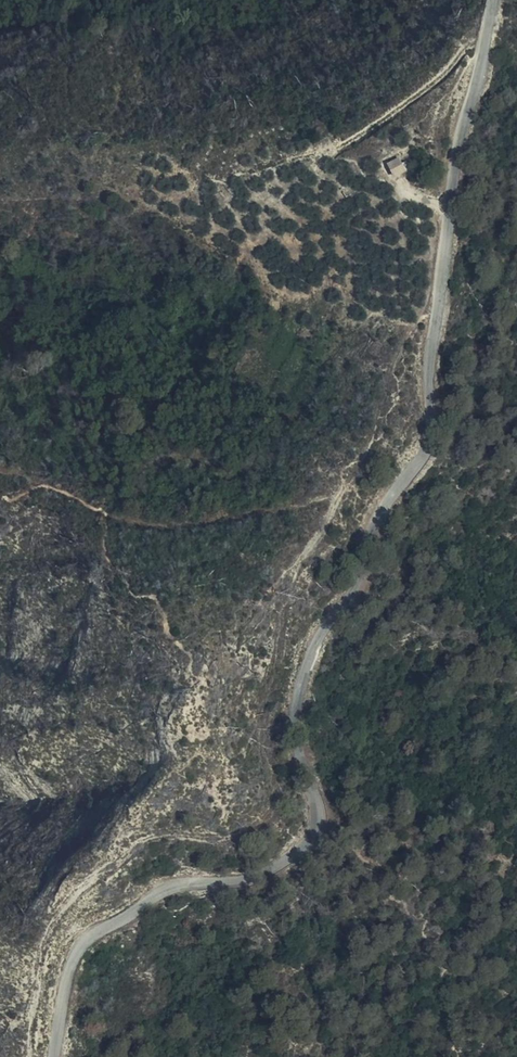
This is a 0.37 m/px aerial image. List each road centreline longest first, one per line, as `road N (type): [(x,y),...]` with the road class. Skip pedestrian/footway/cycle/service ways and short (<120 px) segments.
road 1 (unclassified): [(55,1056),(64,995),(87,942),(139,906),(198,888),(266,883),(300,859),(316,822),(296,707),(312,643),(427,434),(430,356),(456,195),(500,0)]
road 2 (track): [(34,1056),(45,959),(70,904),(111,858),(165,832),(240,835),(276,812),(277,674),(293,585),(354,480),(400,357)]

